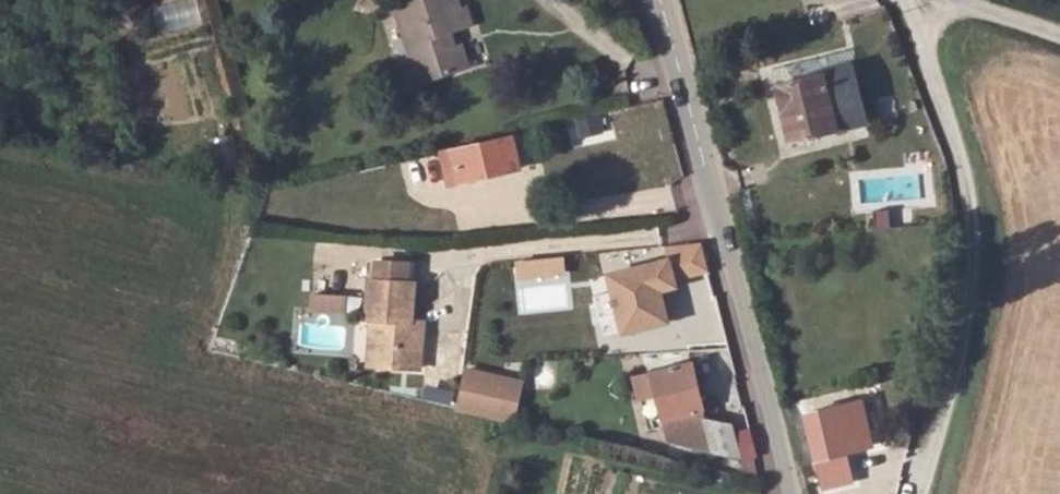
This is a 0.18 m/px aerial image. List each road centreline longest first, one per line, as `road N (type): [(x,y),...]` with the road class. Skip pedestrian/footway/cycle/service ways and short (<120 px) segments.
road 1 (unclassified): [(916,493),(958,375),(976,275),(909,0)]
road 2 (tertiary): [(772,493),(656,0)]
road 3 (unclassified): [(925,0),(1059,42)]

